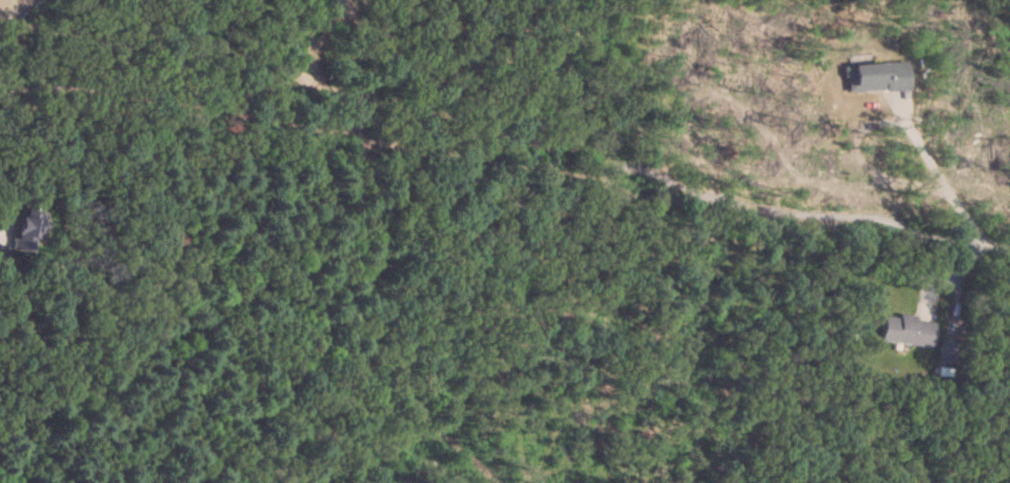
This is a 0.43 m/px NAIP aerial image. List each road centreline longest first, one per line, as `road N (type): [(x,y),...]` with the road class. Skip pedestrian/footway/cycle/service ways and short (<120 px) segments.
road 1 (residential): [(1009,249),(884,218),(770,210),(706,195)]
road 2 (residential): [(706,195),(641,169),(614,169),(606,184),(630,198),(706,195)]

